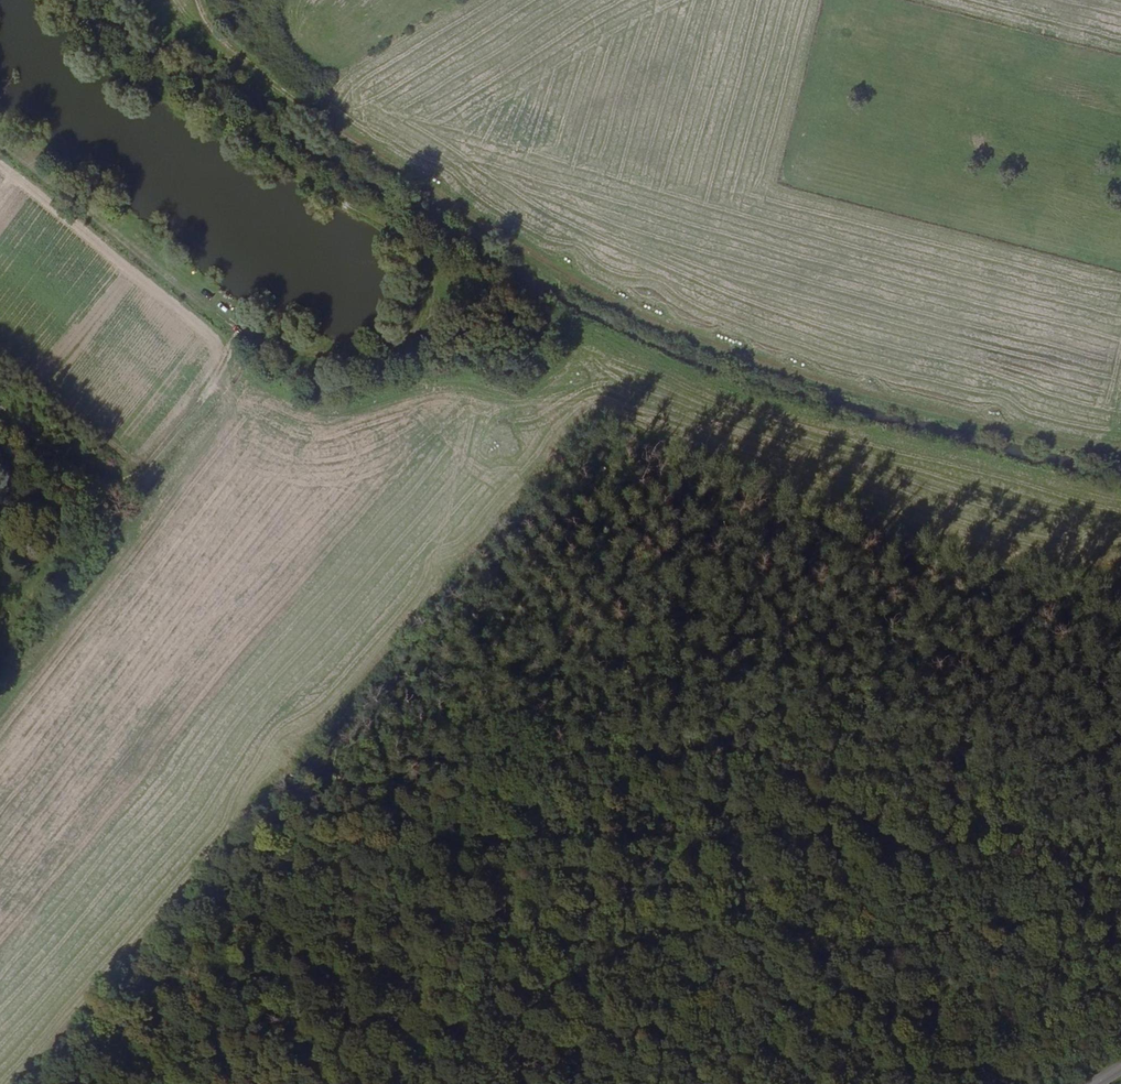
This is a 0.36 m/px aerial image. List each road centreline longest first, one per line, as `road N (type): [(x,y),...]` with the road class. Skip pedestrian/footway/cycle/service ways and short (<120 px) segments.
road 1 (track): [(200,0),(227,45),(277,83),(545,264),(619,303),(752,357),(1120,452)]
road 2 (track): [(0,143),(249,338),(365,360),(406,349),(425,326),(433,291),(424,255),(163,81),(62,0)]

